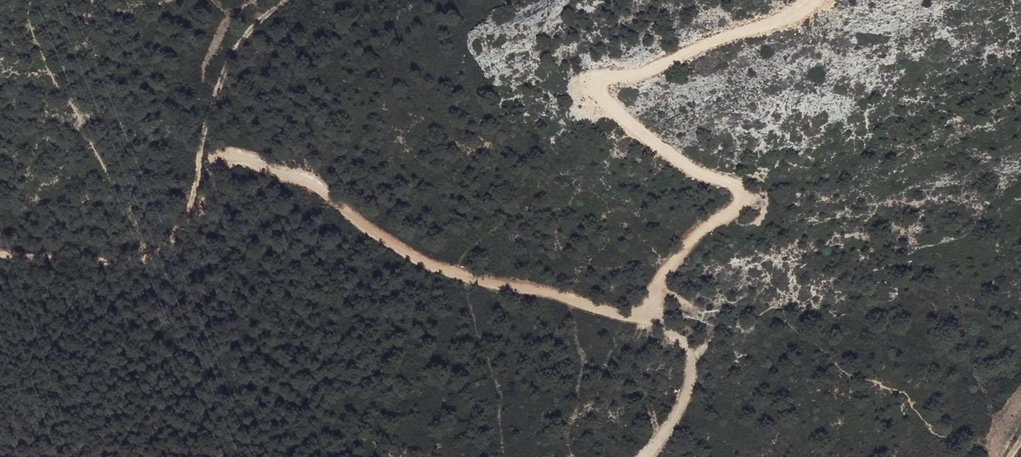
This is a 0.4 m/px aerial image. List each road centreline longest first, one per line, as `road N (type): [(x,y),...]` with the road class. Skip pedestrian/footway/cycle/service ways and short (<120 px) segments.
road 1 (track): [(0,255),(159,263),(186,248),(193,213),(232,160),(263,166),(307,181),(364,230),(447,276),(545,292),(663,326),(689,348),(692,373),(680,415),(651,456)]
road 2 (track): [(641,321),(679,256),(722,215),(740,209),(743,197),(738,182),(695,170),(642,133),(605,92),(607,79),(782,21),(814,0)]
road 3 (track): [(193,213),(212,106),(235,52),(285,0)]

